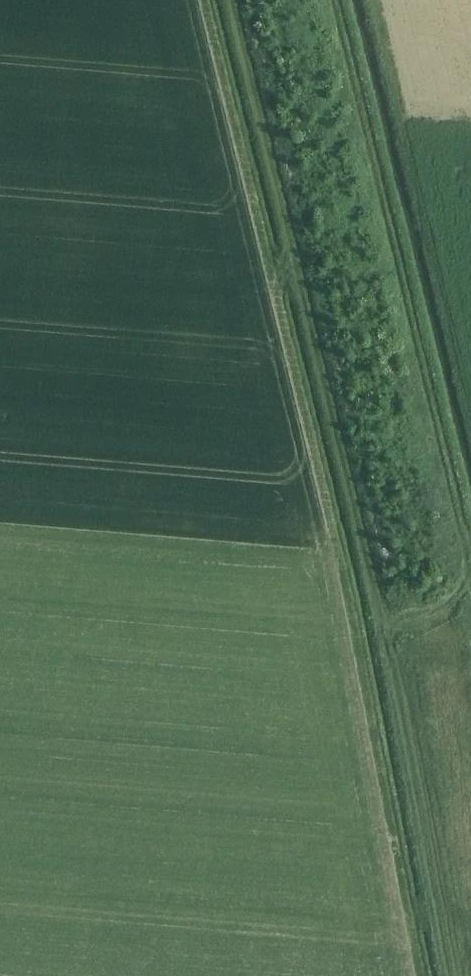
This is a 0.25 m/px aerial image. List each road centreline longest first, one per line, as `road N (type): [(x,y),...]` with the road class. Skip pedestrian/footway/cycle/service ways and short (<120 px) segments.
road 1 (track): [(443,975),(352,522),(224,0)]
road 2 (track): [(331,0),(470,576)]

